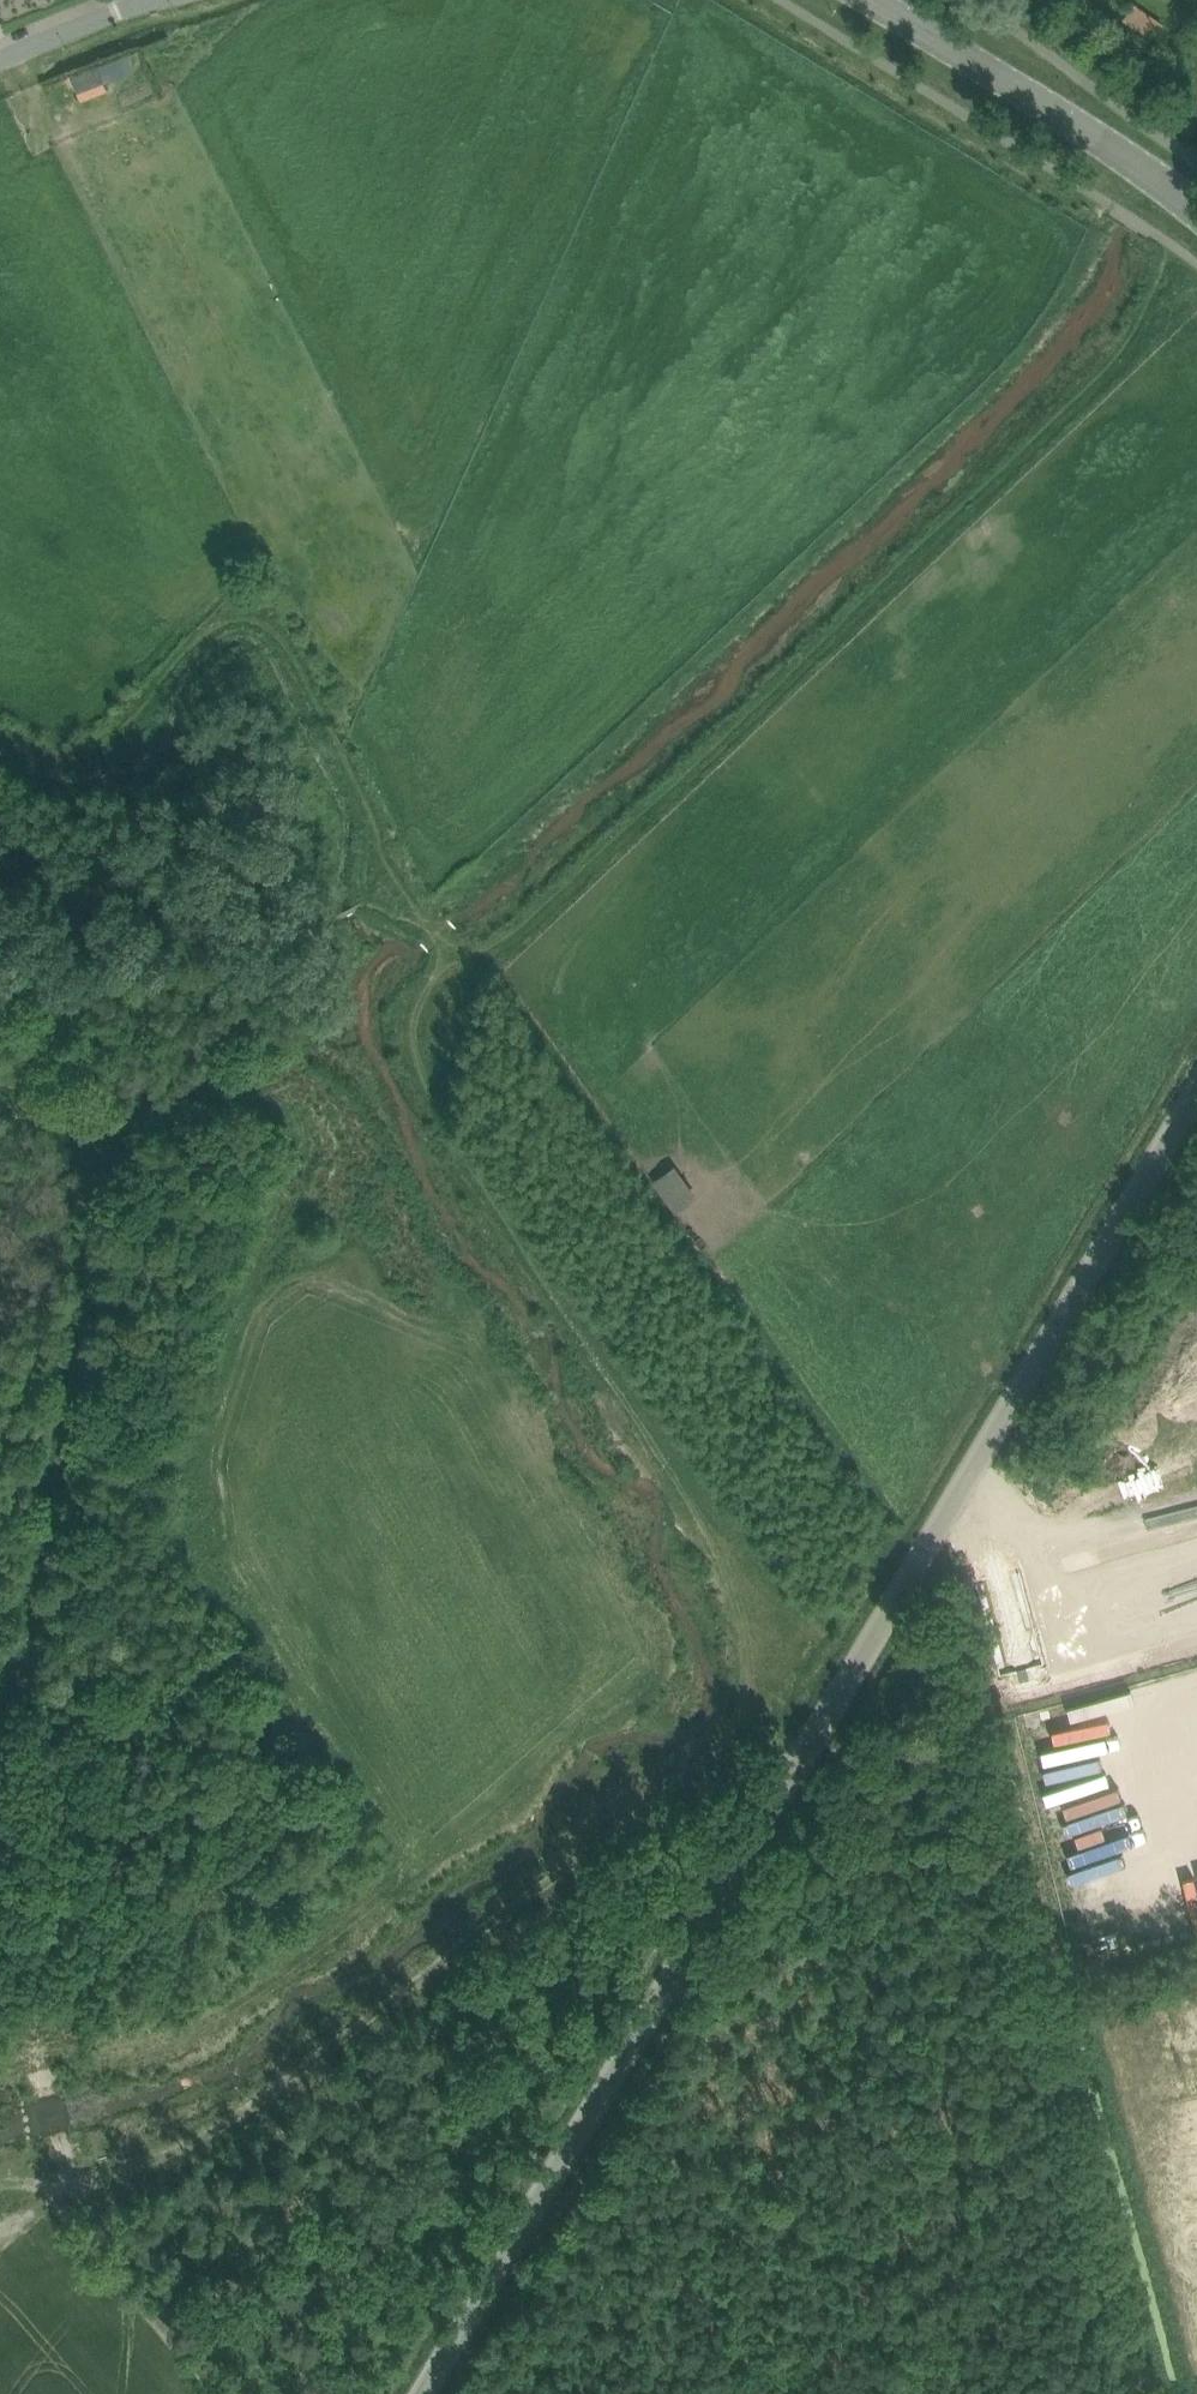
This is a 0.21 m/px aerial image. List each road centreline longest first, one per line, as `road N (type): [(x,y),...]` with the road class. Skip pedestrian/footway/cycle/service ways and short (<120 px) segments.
road 1 (unclassified): [(424,2393),(1196,1106)]
road 2 (tertiary): [(1196,214),(1033,98),(873,0)]
road 3 (residential): [(0,61),(156,0)]

